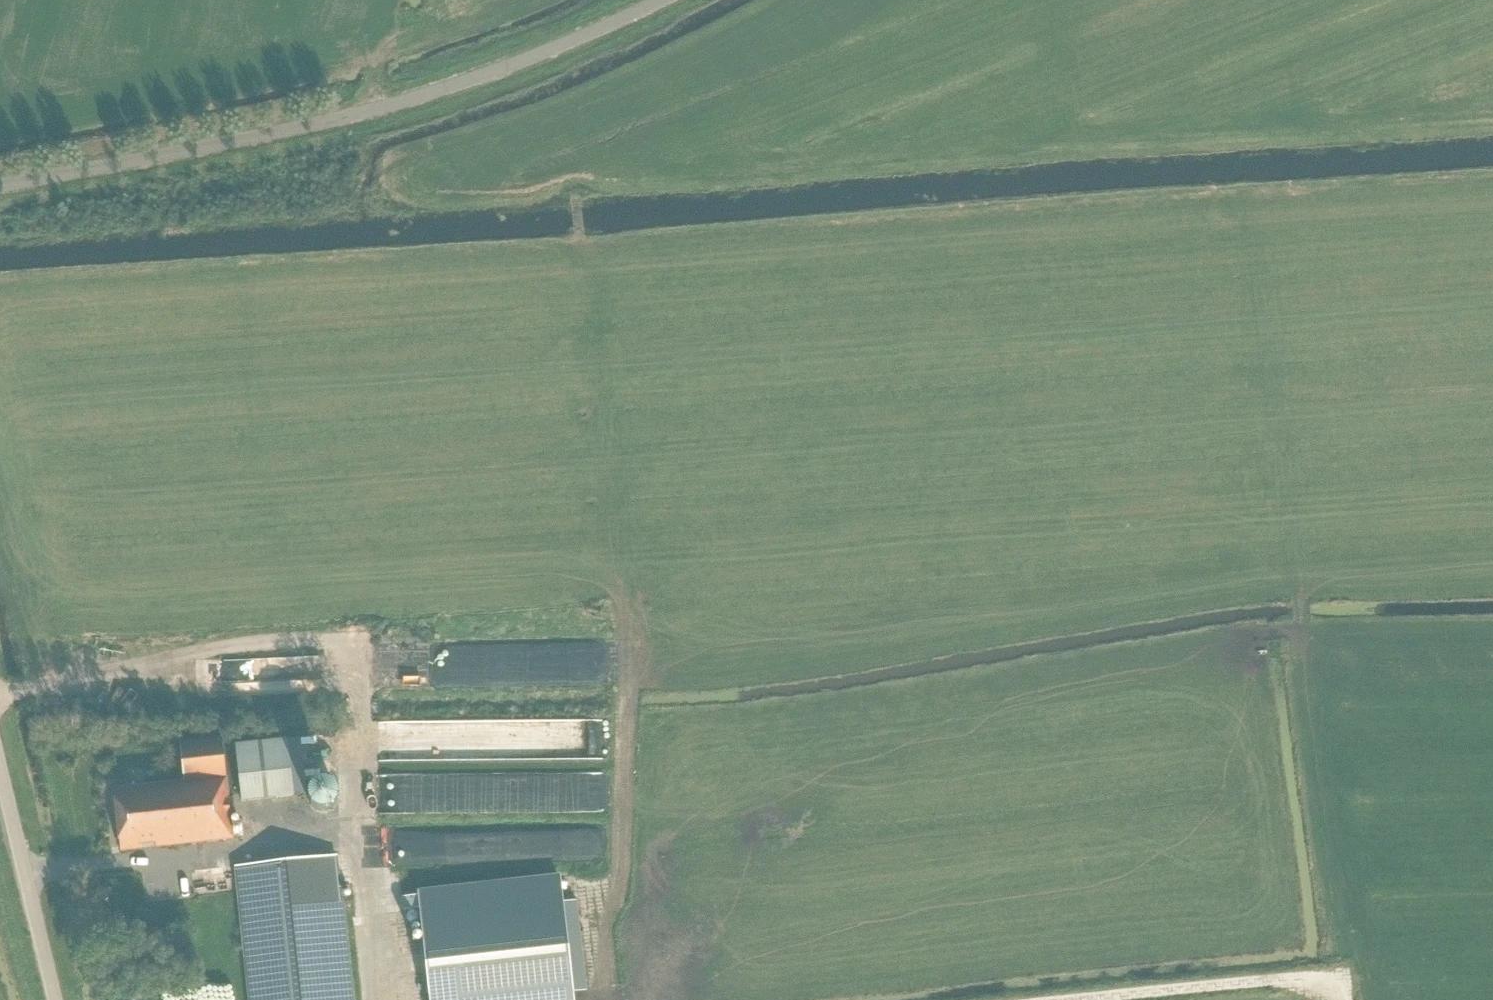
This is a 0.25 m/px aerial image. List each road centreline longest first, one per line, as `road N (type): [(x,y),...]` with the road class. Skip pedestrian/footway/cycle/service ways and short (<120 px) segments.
road 1 (tertiary): [(0,186),(426,95),(663,0)]
road 2 (tertiary): [(54,999),(0,773)]

